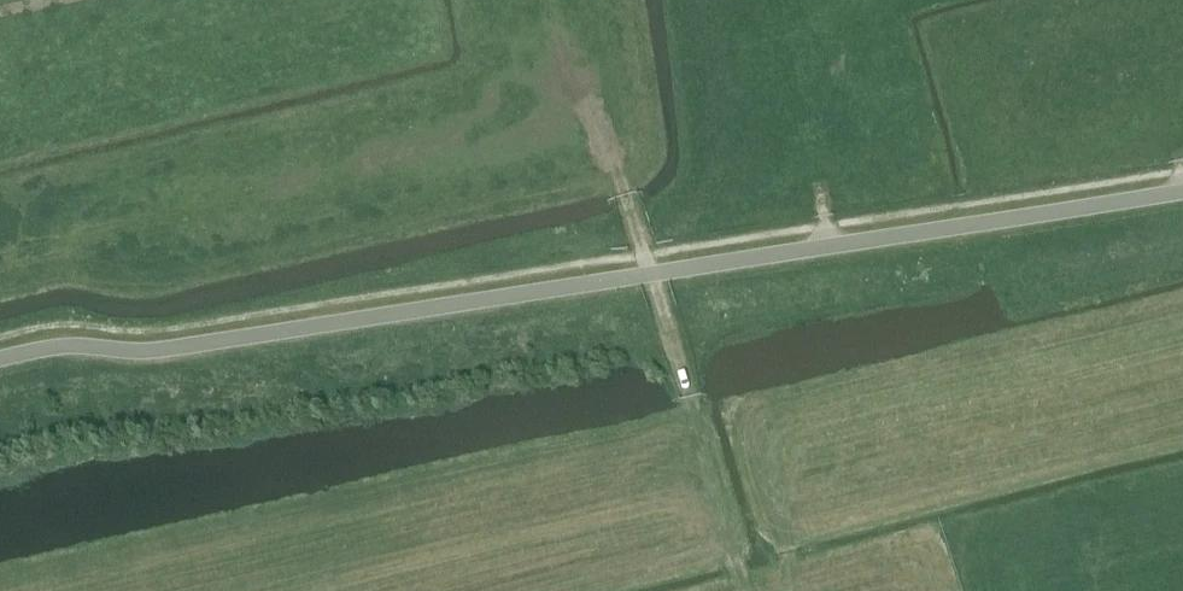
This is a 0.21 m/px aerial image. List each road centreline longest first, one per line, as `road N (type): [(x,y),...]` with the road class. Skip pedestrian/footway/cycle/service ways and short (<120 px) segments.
road 1 (track): [(563,0),(691,397),(725,542),(754,590)]

